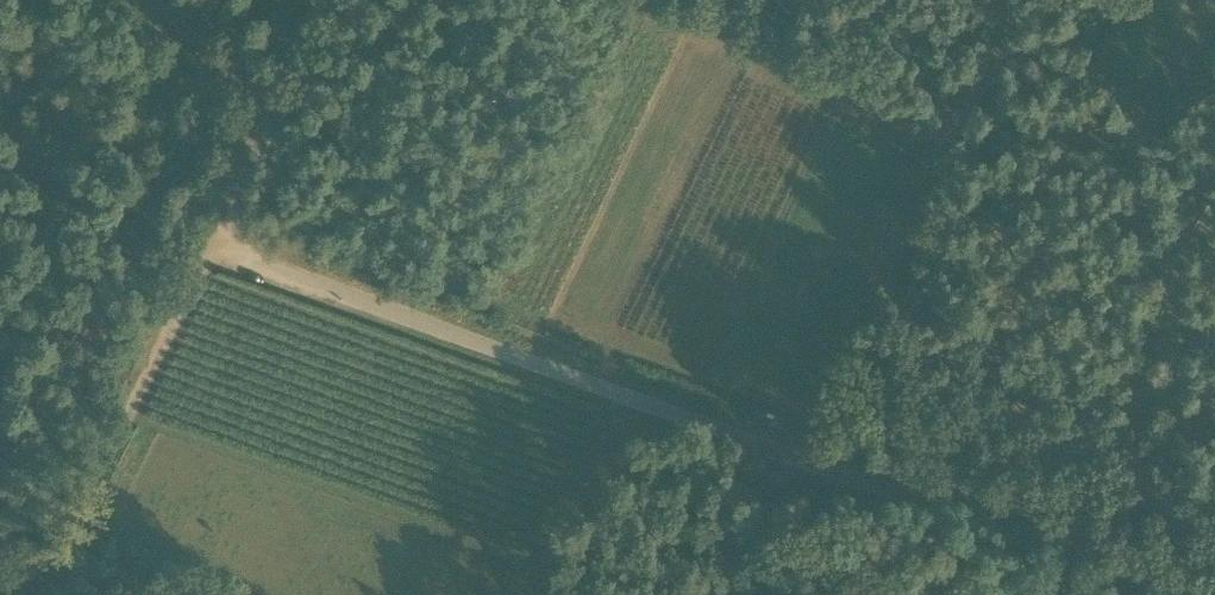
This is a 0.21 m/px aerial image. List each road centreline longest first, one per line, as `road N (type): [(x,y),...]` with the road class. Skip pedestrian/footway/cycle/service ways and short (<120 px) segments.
road 1 (unclassified): [(1214,594),(215,249)]
road 2 (track): [(263,136),(273,112),(159,0)]
road 3 (track): [(715,594),(789,447)]
road 4 (unclassified): [(263,136),(215,249)]

